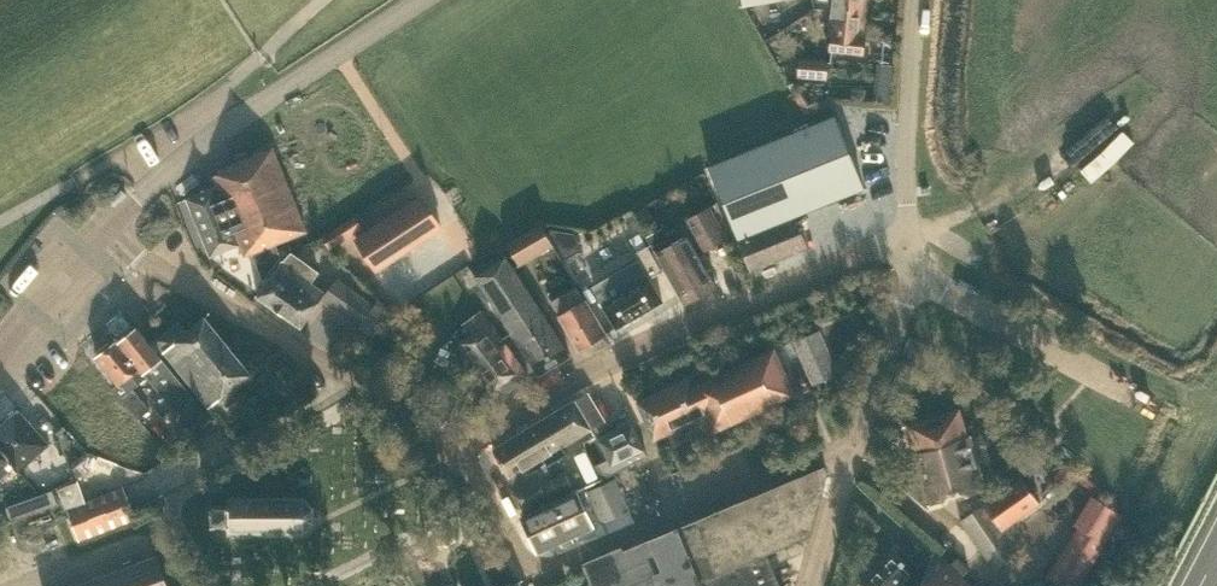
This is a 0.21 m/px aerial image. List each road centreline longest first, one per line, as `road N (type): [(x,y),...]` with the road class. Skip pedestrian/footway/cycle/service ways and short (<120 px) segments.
road 1 (residential): [(858,451),(829,452),(546,573),(521,570),(446,441)]
road 2 (residential): [(446,441),(613,359),(908,232)]
road 3 (residential): [(446,441),(108,239)]
road 4 (unclassified): [(108,239),(194,152),(418,0)]
road 5 (residential): [(915,276),(1150,406)]
road 6 (unclassified): [(908,232),(916,0)]
road 7 (unclassified): [(858,451),(915,276)]
road 8 (tertiary): [(0,358),(108,239)]
road 9 (unclassified): [(814,585),(858,451)]

